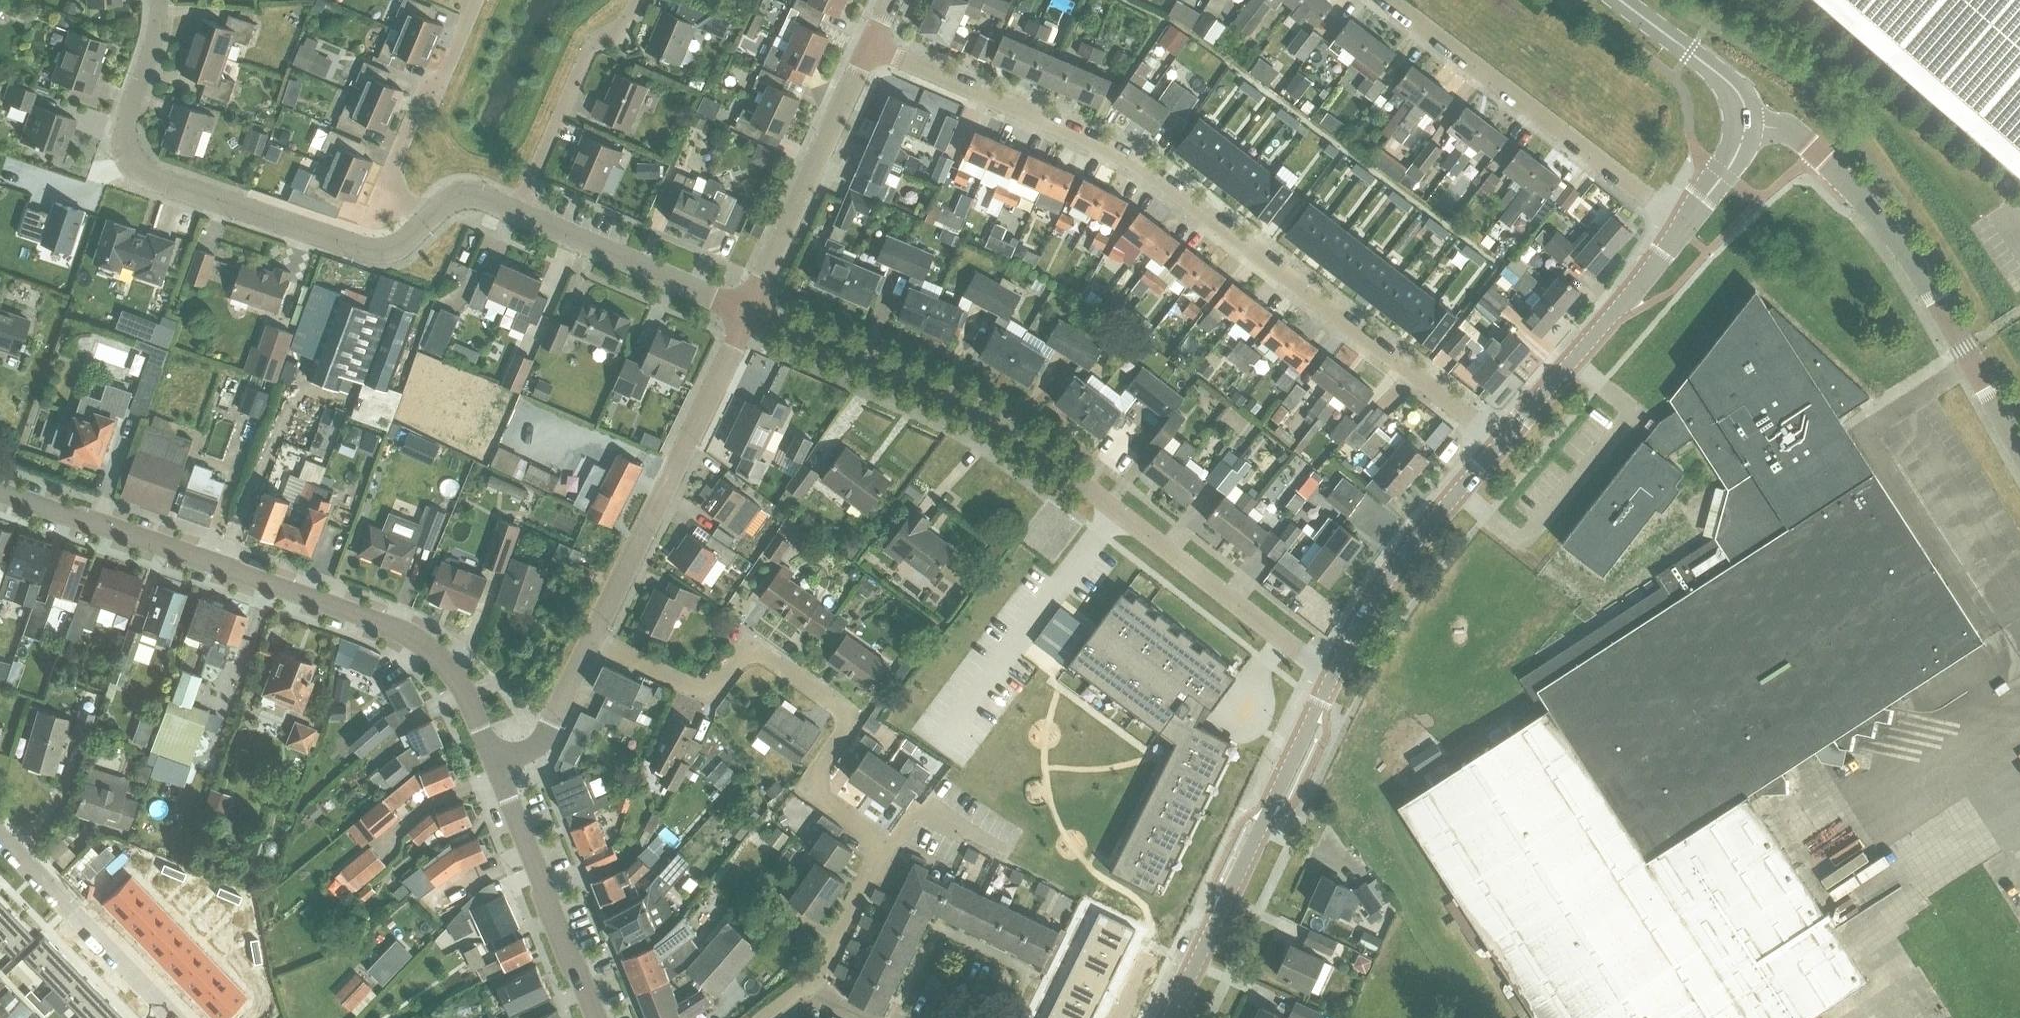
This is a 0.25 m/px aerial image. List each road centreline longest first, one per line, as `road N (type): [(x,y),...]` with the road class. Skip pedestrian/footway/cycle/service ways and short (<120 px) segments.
road 1 (residential): [(1501,441),(1128,156),(871,46)]
road 2 (residential): [(1332,676),(1002,422),(751,309)]
road 3 (residential): [(498,764),(461,686),(430,650),(377,623),(0,492)]
road 4 (residential): [(431,220),(395,247),(371,250),(158,181),(124,158),(122,123),(154,65),(161,0)]
road 5 (residential): [(888,849),(823,803),(818,775),(846,730),(837,707),(763,656),(739,661),(715,685),(695,687),(595,638)]
road 6 (residential): [(2019,450),(1937,300),(1840,170),(1790,131),(1747,128)]
road 7 (tertiary): [(1171,1017),(1332,676)]
road 8 (residential): [(1686,226),(1394,0)]
road 9 (residential): [(595,638),(751,309)]
road 10 (tertiary): [(1332,676),(1402,559),(1501,441)]
road 11 (residential): [(751,309),(871,46)]
road 12 (tertiary): [(1501,441),(1686,226)]
road 13 (residential): [(598,1017),(498,764)]
road 14 (residential): [(0,832),(178,1017)]
road 15 (residential): [(431,220),(403,198),(391,174),(477,0)]
road 16 (residential): [(751,309),(519,209)]
road 17 (residential): [(519,209),(592,45),(635,18),(642,0)]
road 18 (unclassified): [(765,1017),(821,979),(888,849)]
road 19 (tertiary): [(1747,128),(1738,92),(1623,0)]
road 20 (residential): [(498,764),(534,749),(556,722),(595,638)]

